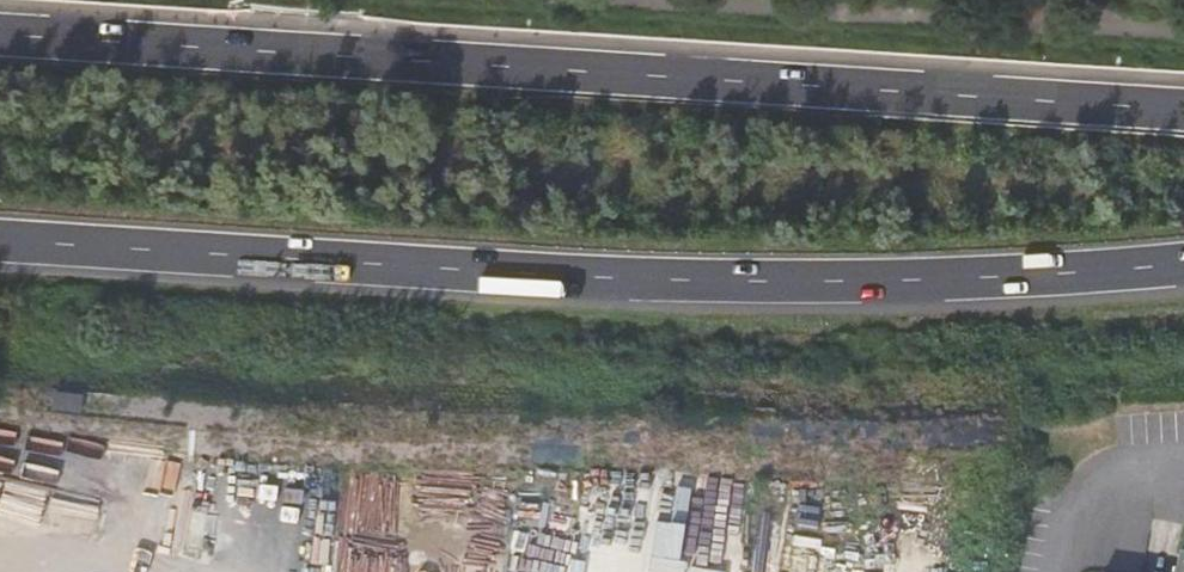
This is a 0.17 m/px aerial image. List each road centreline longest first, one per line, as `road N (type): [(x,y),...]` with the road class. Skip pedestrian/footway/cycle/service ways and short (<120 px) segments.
road 1 (trunk): [(1183,110),(0,36)]
road 2 (trunk): [(0,243),(697,281),(1183,265)]

